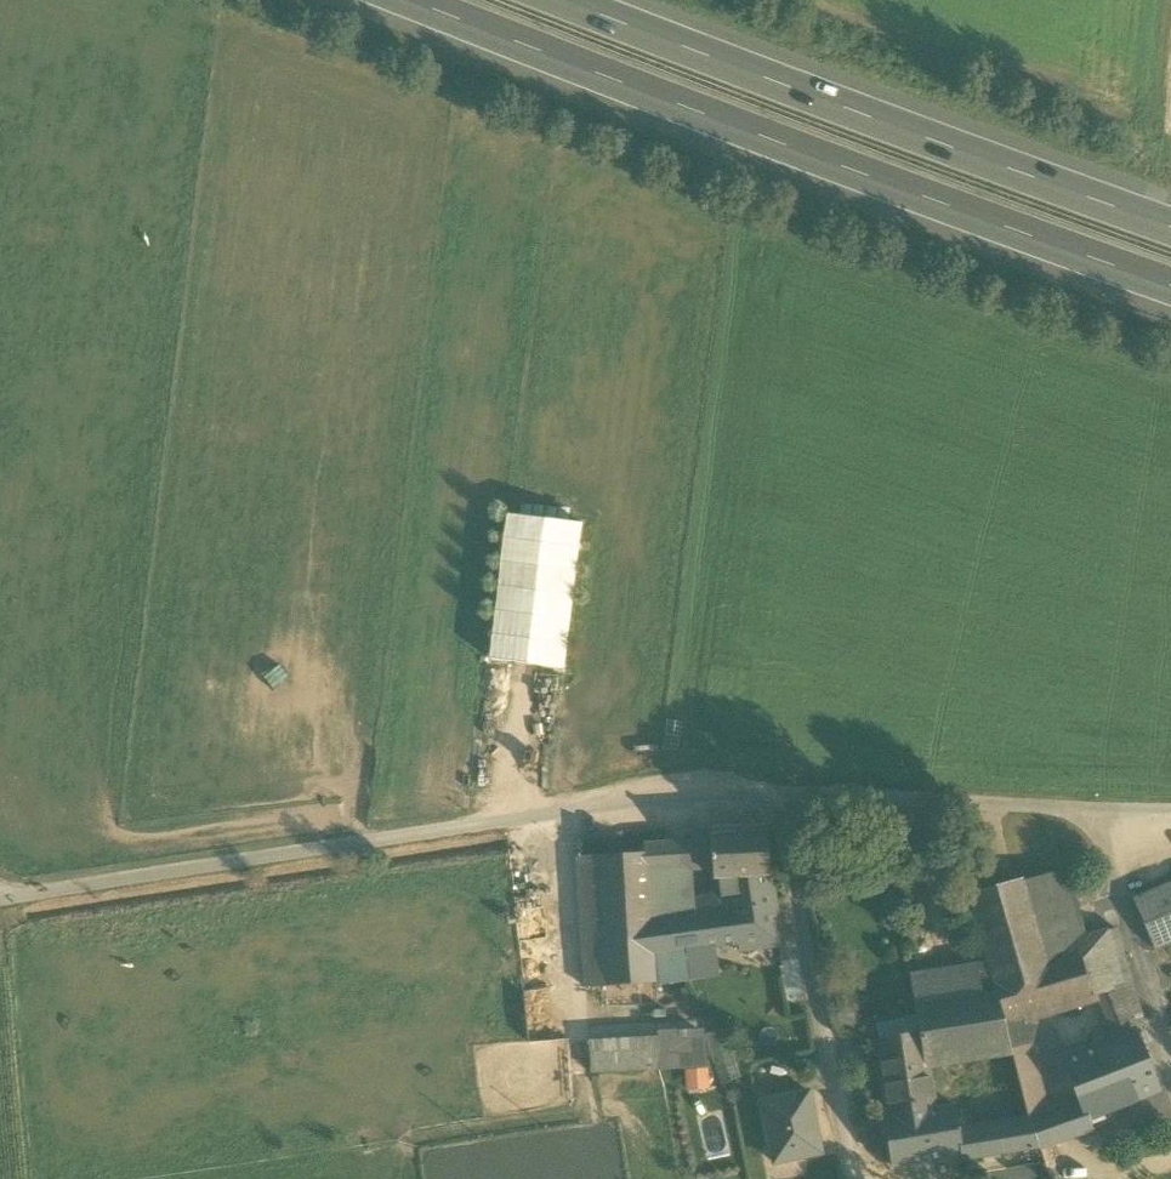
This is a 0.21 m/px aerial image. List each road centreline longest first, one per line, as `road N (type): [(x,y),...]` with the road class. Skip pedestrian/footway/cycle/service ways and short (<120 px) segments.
road 1 (motorway): [(406,0),(1170,287)]
road 2 (unclassified): [(1,896),(661,790),(788,788)]
road 3 (motorway): [(1170,226),(560,0)]
road 4 (unclassified): [(850,1178),(811,977),(788,788)]
road 5 (unclassified): [(788,788),(946,806),(1170,811)]

